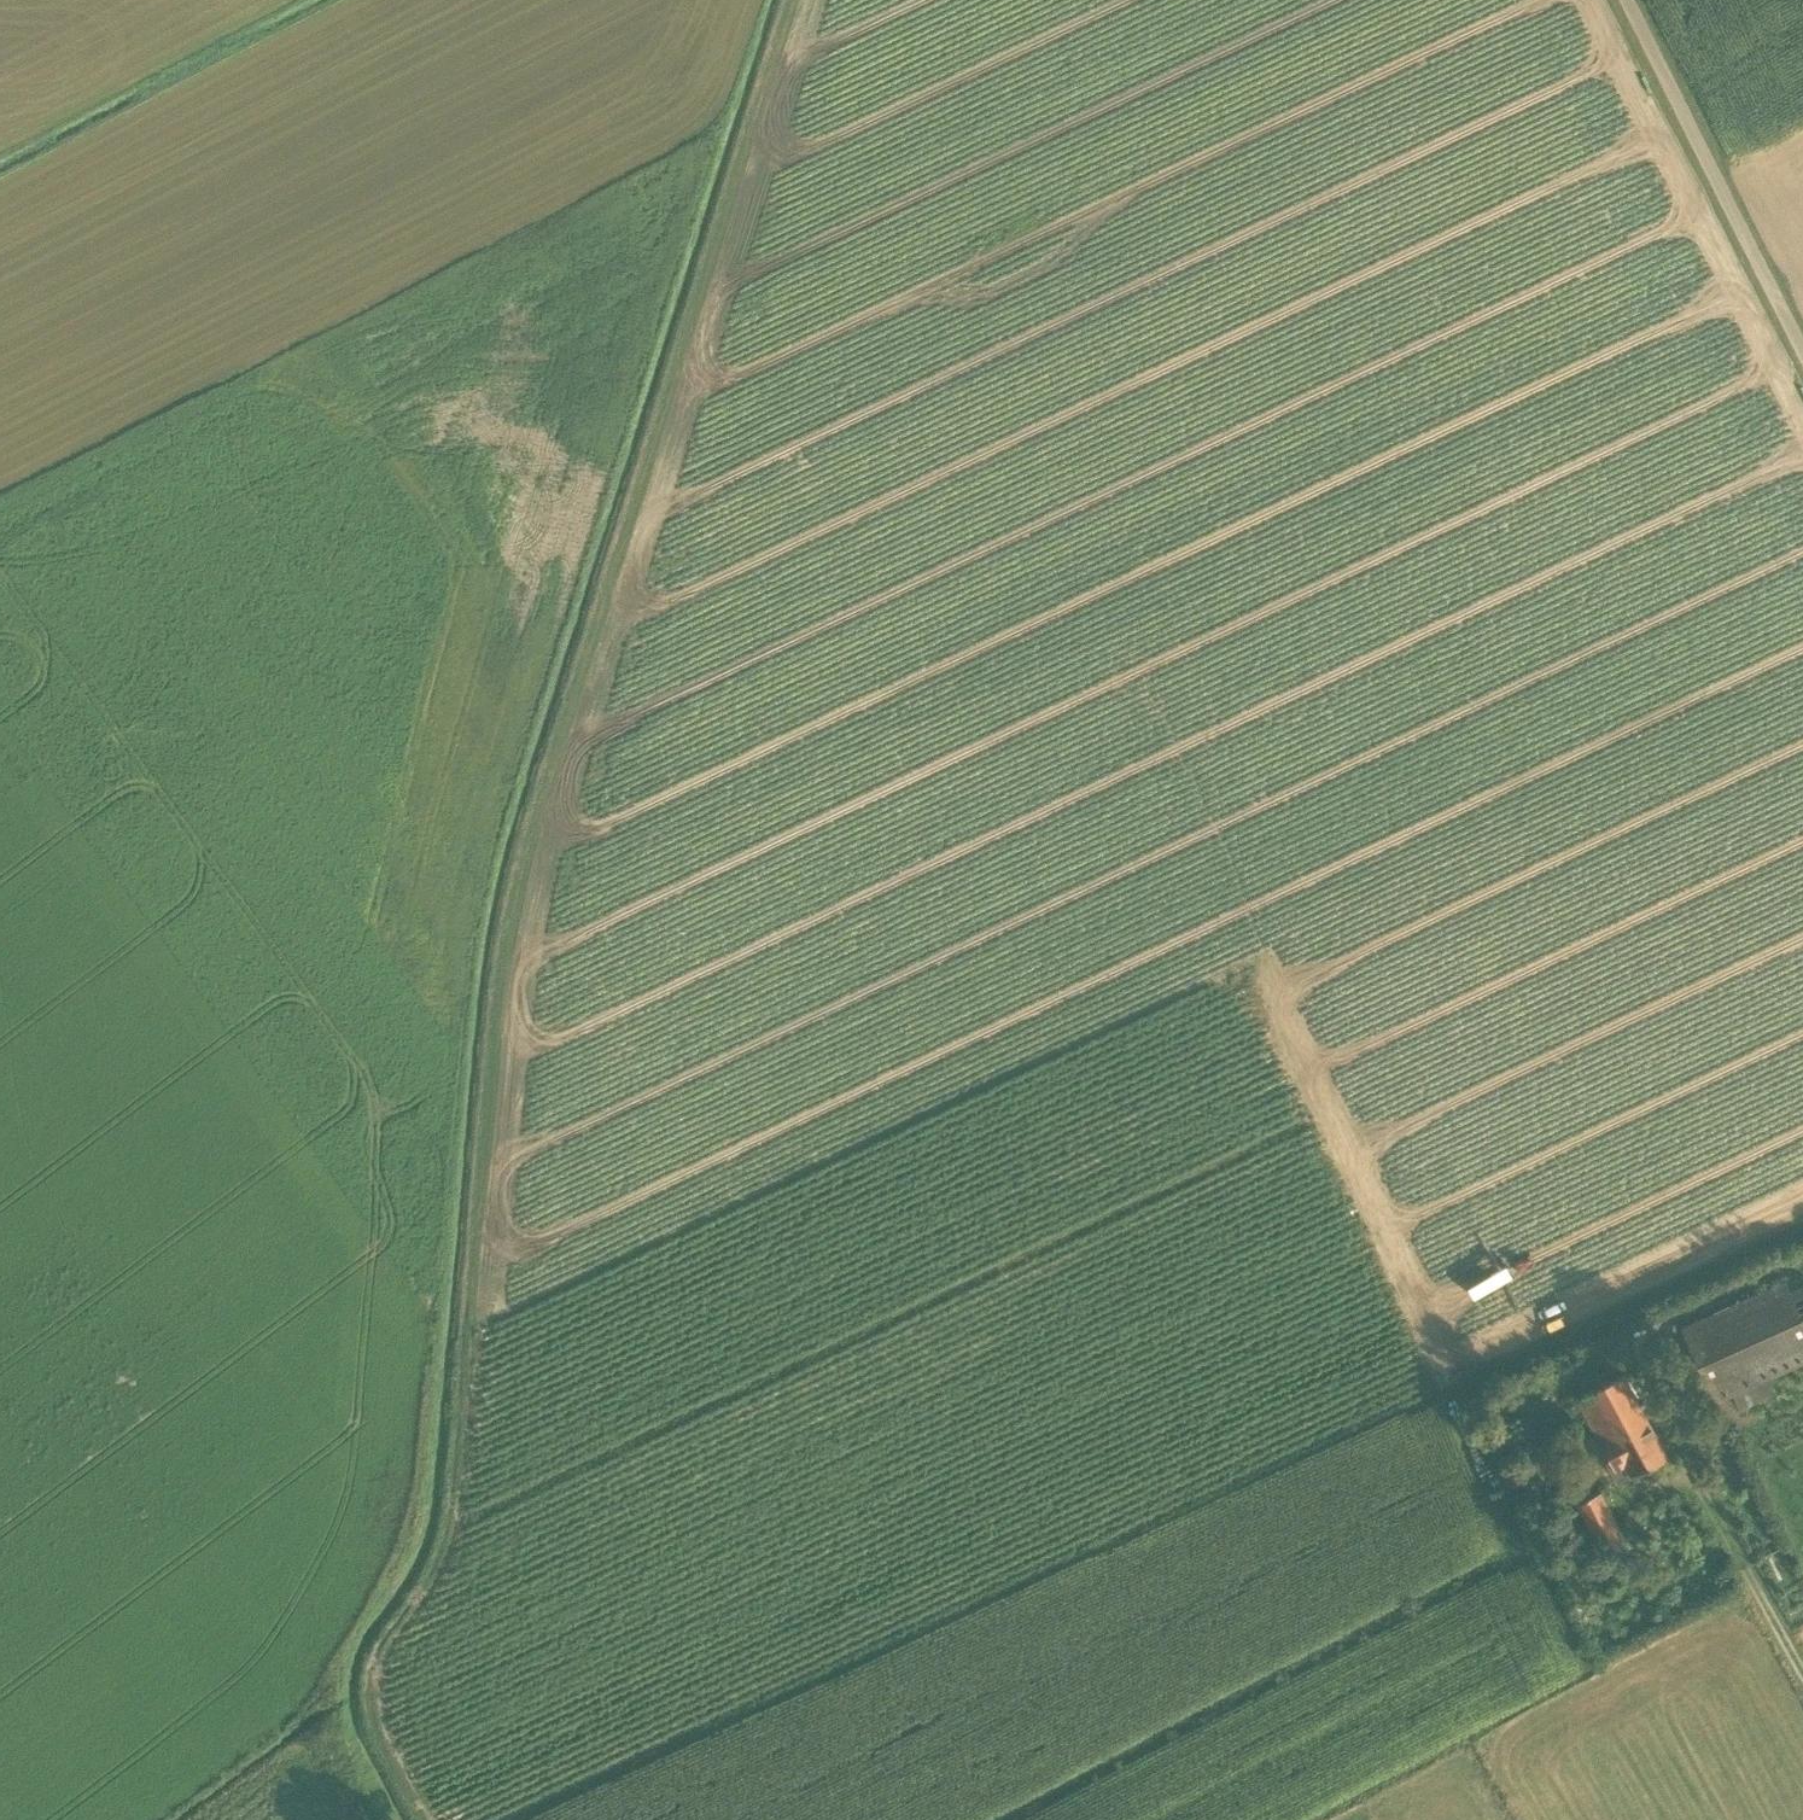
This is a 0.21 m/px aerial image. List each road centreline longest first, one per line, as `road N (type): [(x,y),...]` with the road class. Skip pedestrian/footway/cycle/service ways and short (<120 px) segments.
road 1 (track): [(790,0),(511,882),(450,1504),(425,1579),(377,1642),(365,1702),(418,1819)]
road 2 (unclassified): [(1802,354),(1627,0)]

